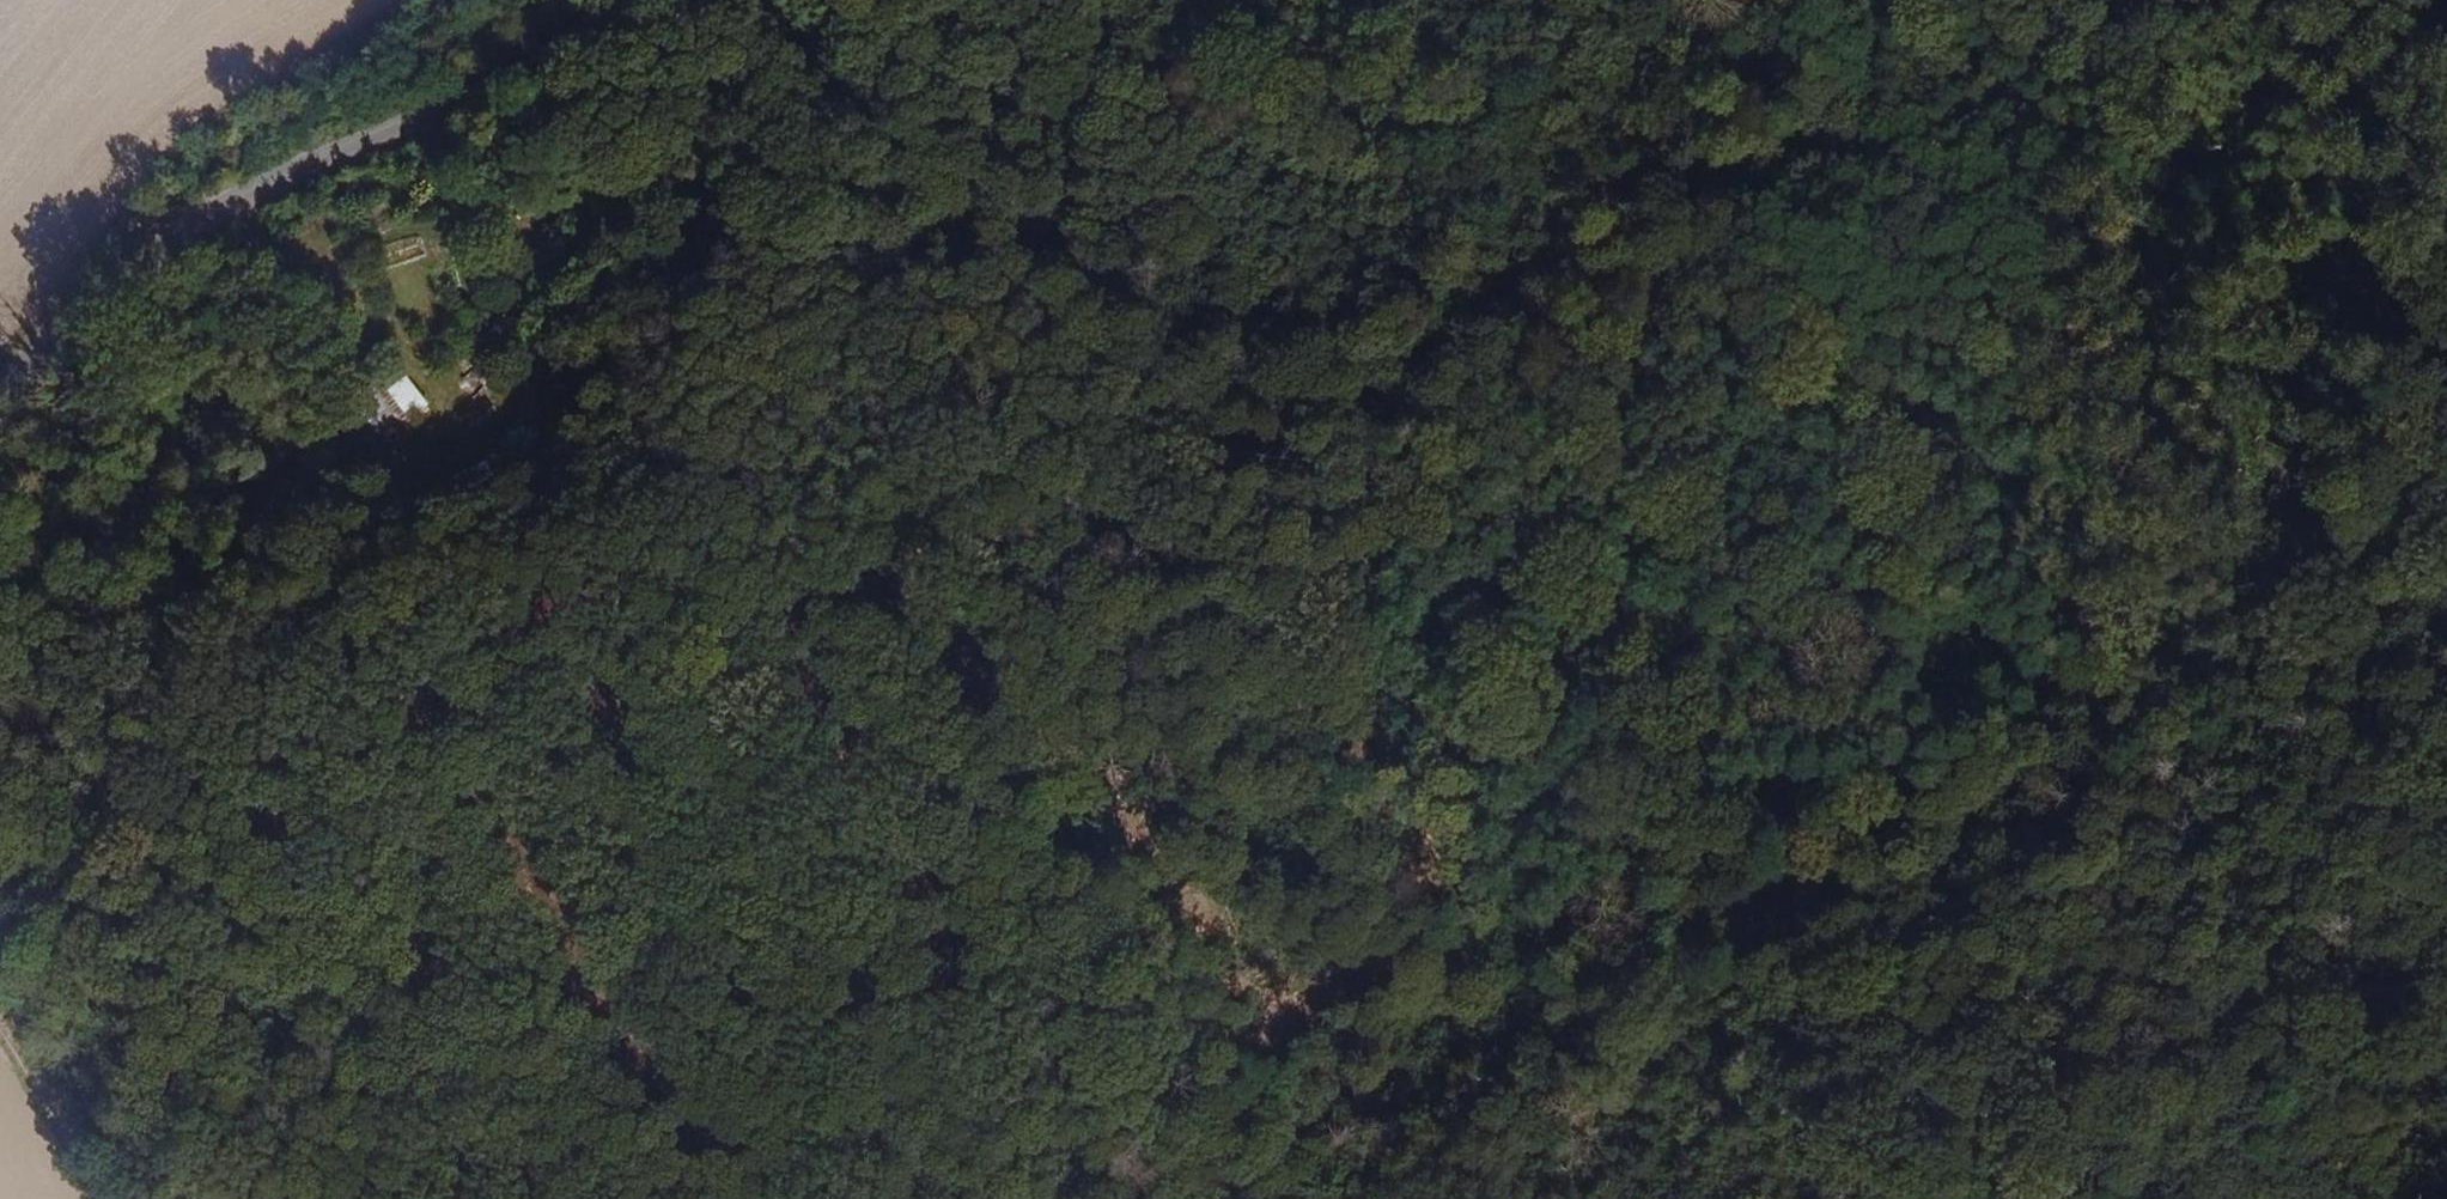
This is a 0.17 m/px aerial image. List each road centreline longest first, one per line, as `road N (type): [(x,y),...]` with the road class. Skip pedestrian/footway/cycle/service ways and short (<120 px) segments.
road 1 (unclassified): [(0,392),(170,244),(269,180),(669,0)]
road 2 (track): [(0,979),(117,1198)]

